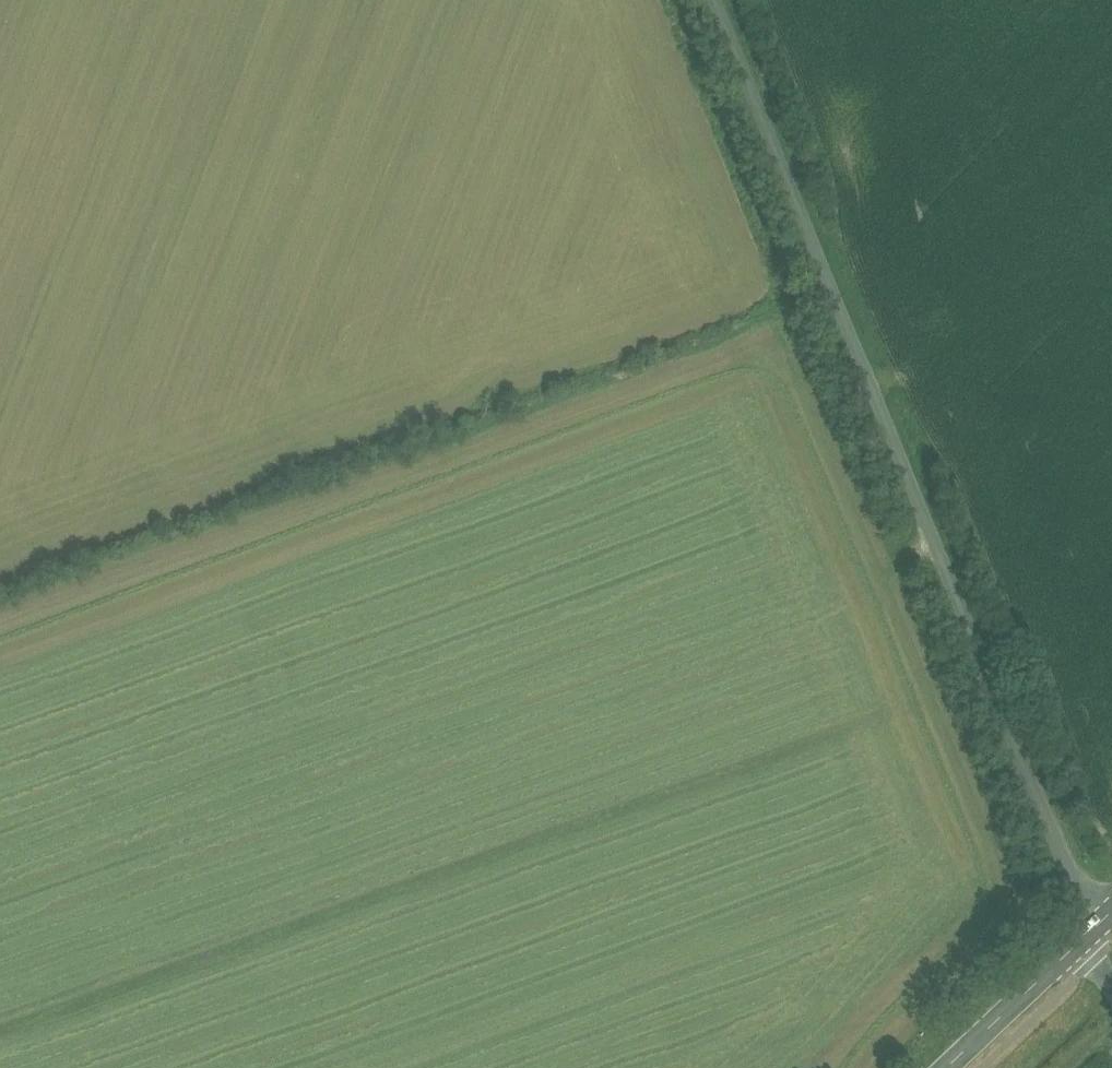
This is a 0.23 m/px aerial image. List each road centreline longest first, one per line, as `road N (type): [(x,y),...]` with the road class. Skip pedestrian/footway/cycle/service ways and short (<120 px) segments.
road 1 (unclassified): [(1093,926),(717,0)]
road 2 (tertiary): [(1093,926),(942,1067)]

